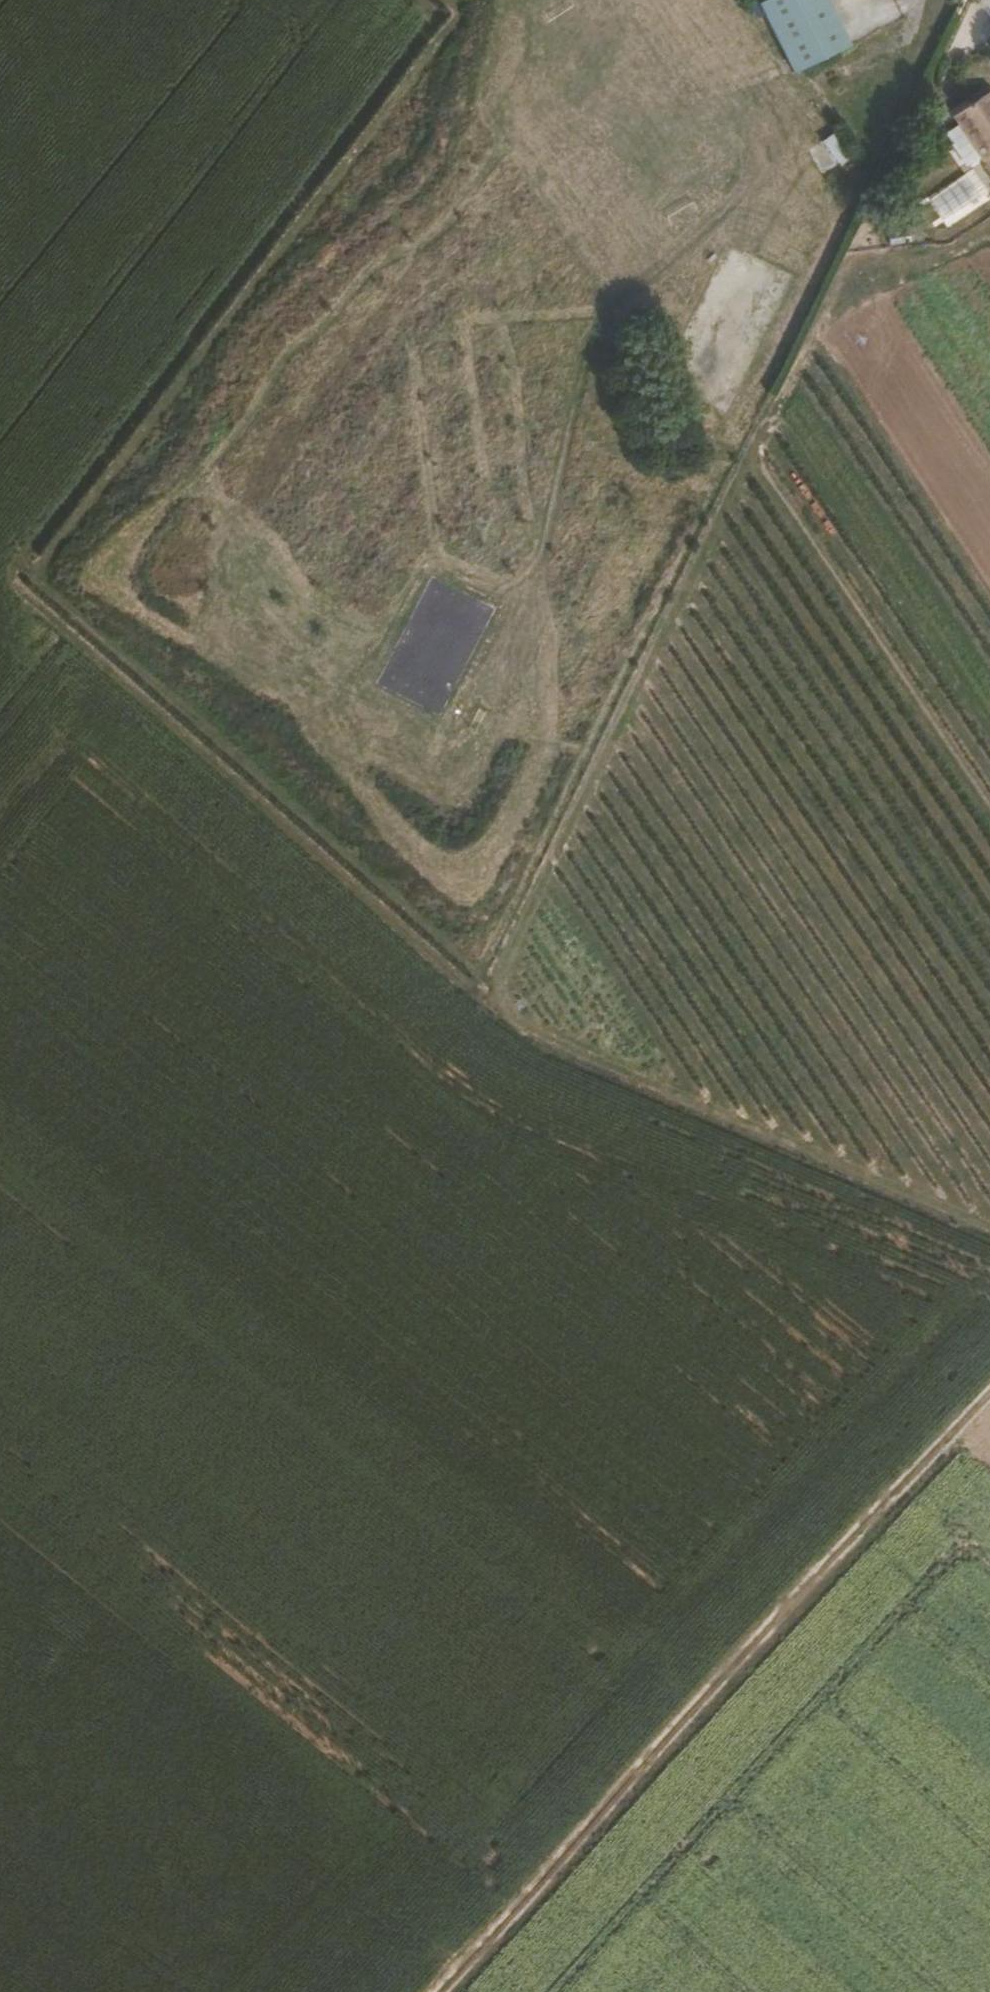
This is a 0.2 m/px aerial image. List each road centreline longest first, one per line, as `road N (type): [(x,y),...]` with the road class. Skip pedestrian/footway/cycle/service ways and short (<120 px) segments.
road 1 (track): [(989,1419),(448,1991)]

